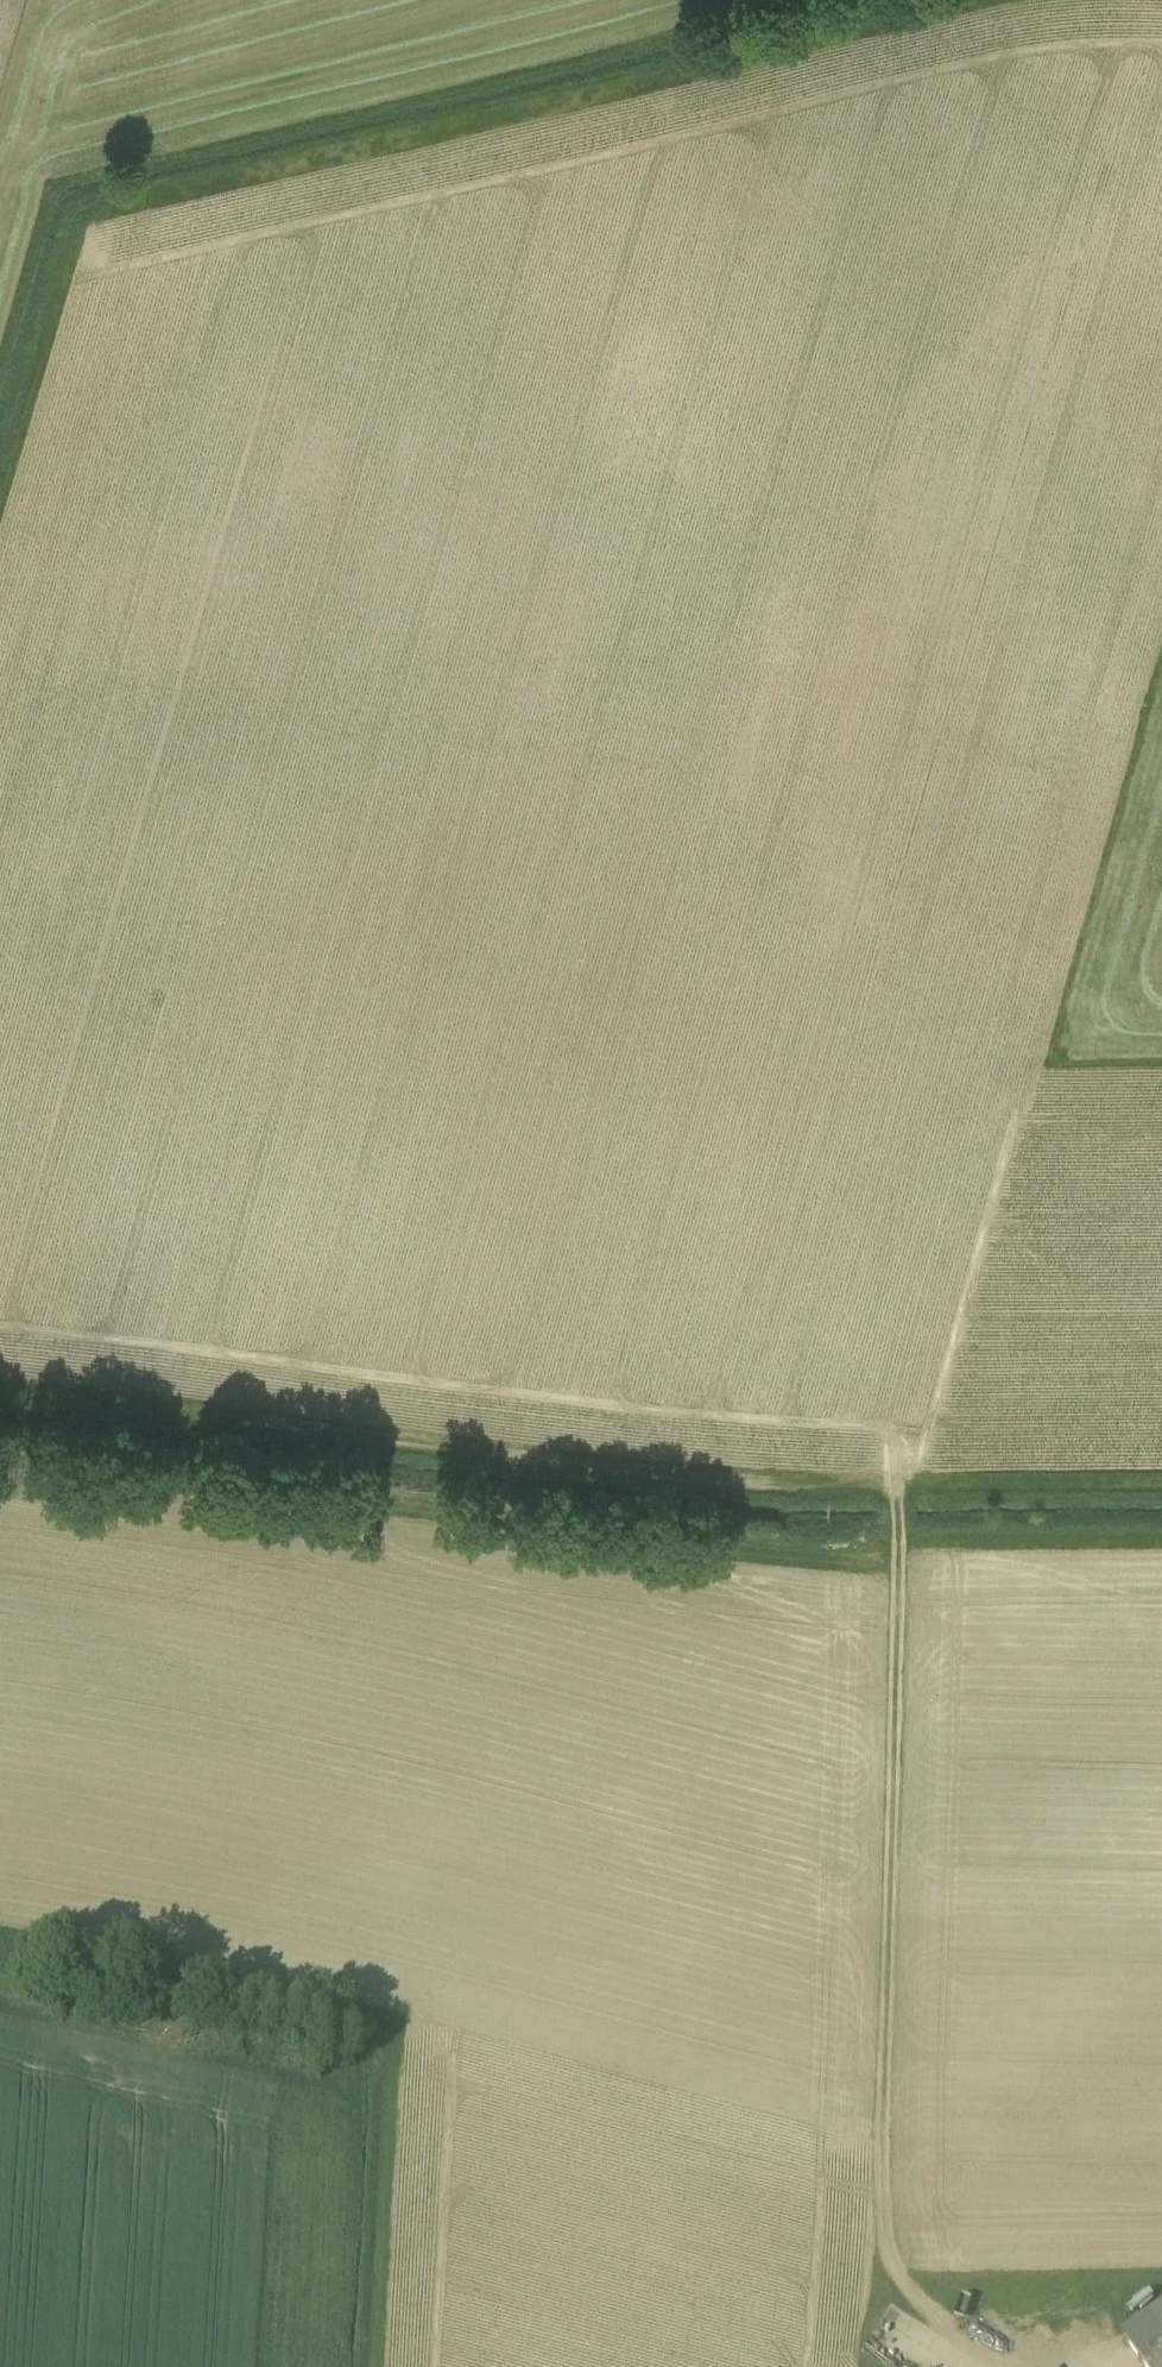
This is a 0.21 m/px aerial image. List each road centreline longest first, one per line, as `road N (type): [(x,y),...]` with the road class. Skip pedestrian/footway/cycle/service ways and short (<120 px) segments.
road 1 (track): [(989,2366),(914,2307),(881,2243),(900,1478)]

